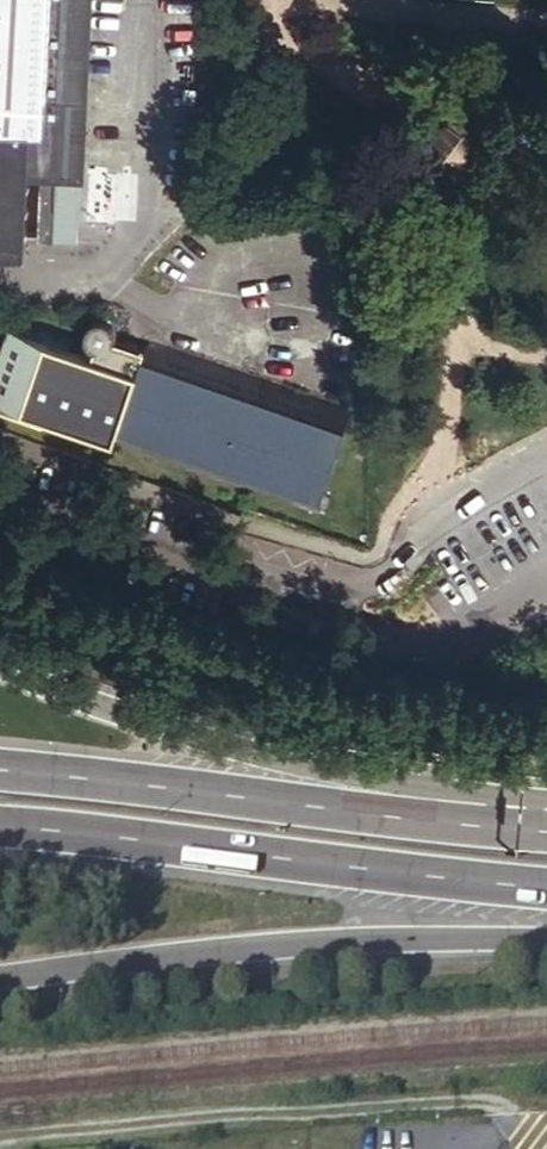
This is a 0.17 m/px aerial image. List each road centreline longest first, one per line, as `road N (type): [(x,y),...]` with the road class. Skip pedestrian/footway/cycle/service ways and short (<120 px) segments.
road 1 (trunk): [(0,826),(546,886)]
road 2 (trunk): [(0,976),(316,940),(546,937)]
road 3 (trunk): [(485,825),(400,784),(137,715),(0,662)]
road 4 (trunk): [(485,825),(0,764)]
road 5 (unclassified): [(0,485),(353,603),(389,577)]

